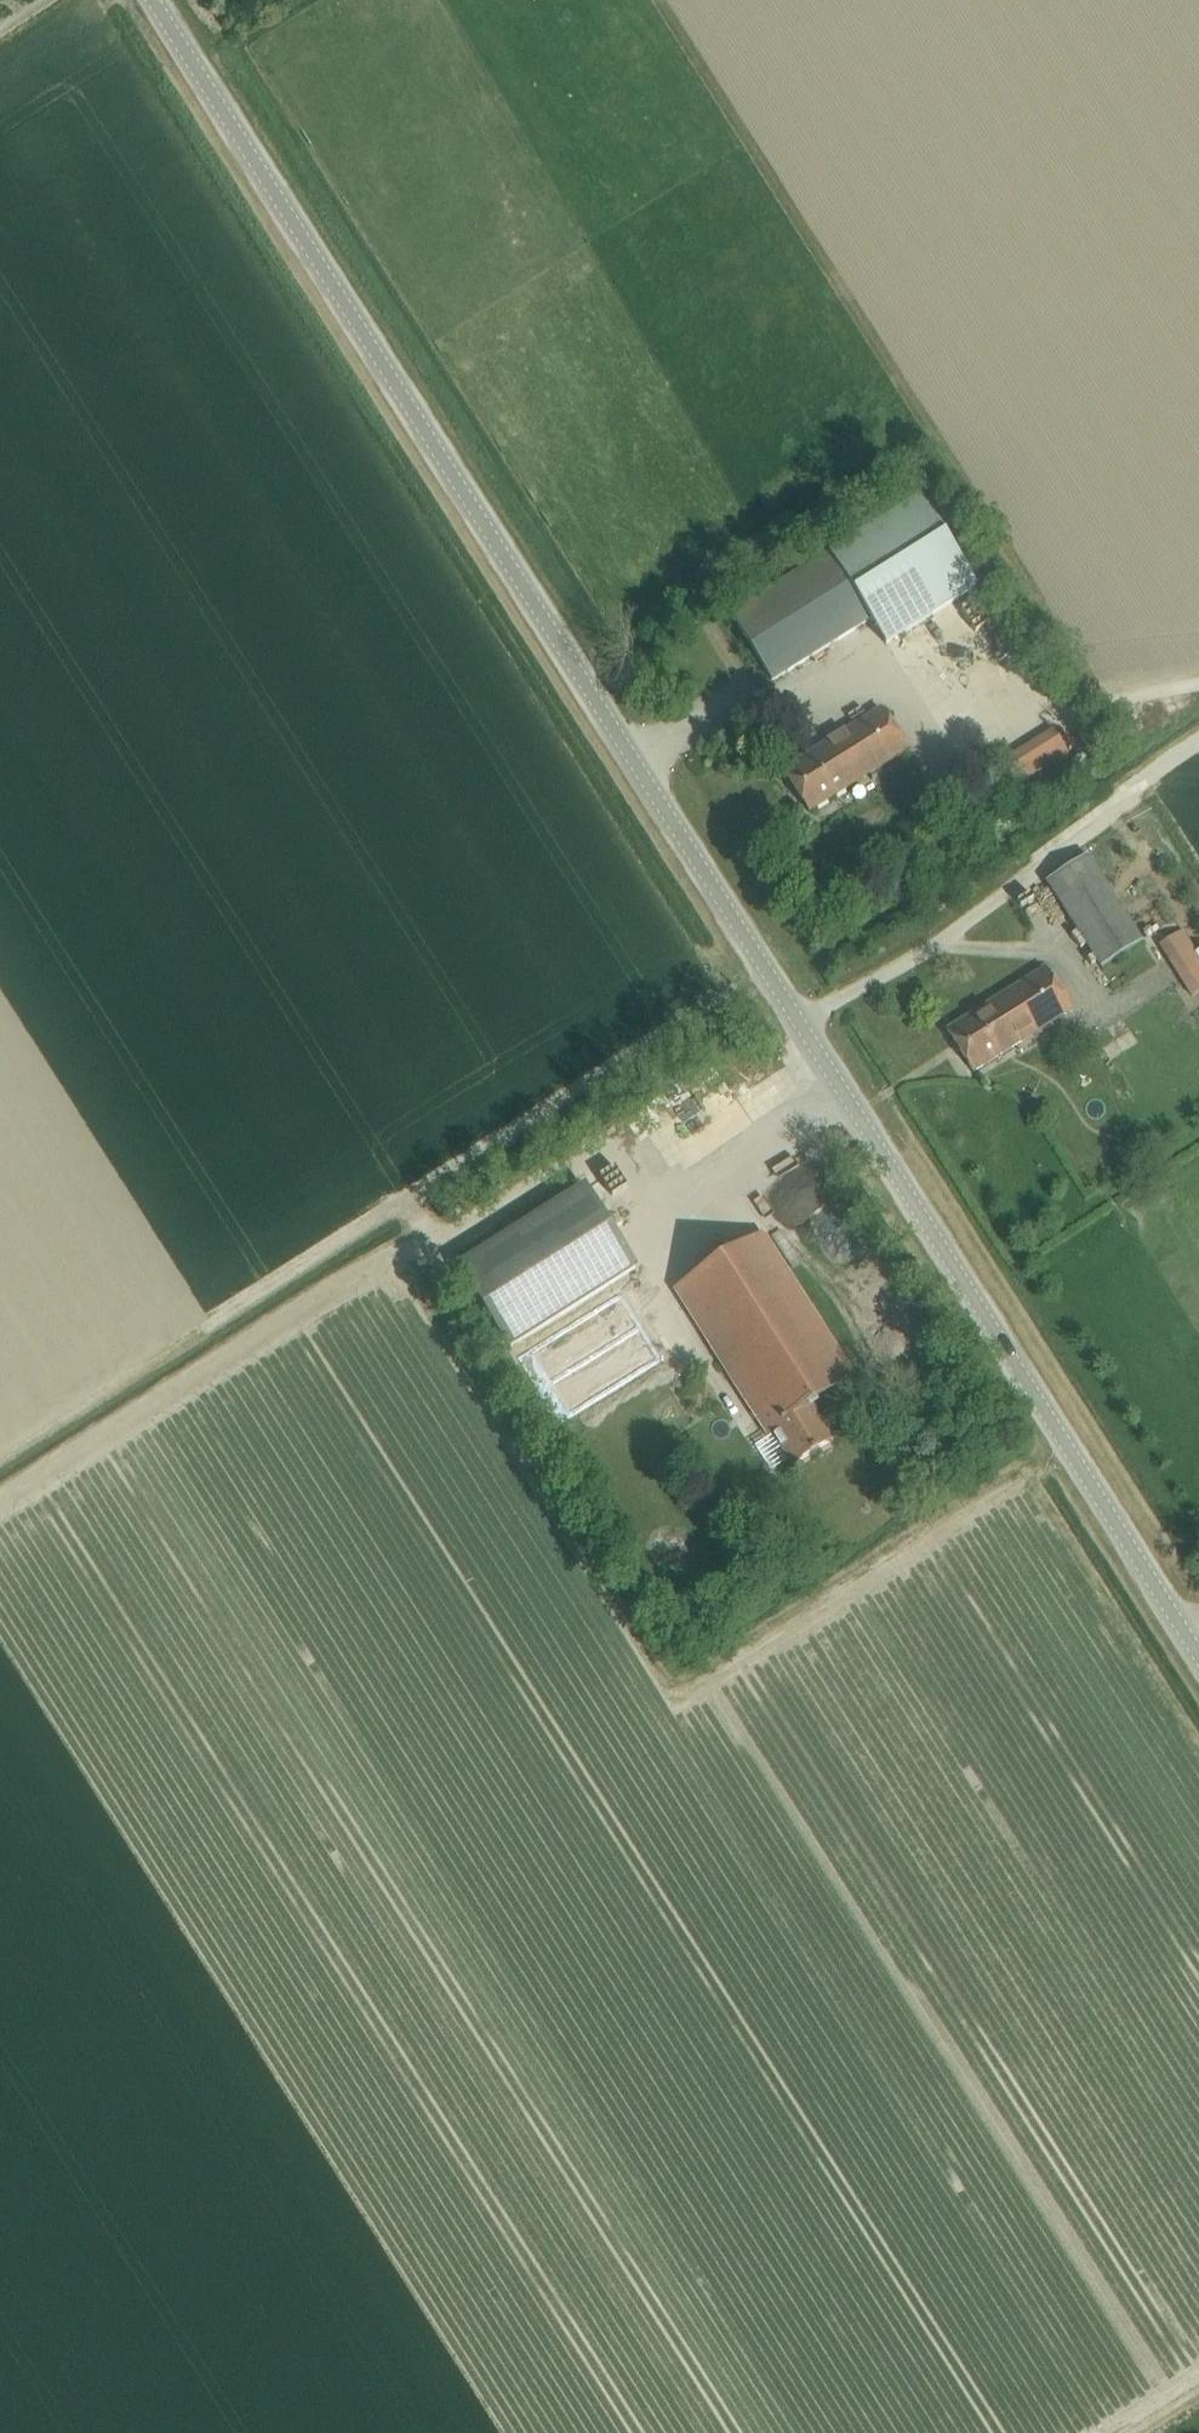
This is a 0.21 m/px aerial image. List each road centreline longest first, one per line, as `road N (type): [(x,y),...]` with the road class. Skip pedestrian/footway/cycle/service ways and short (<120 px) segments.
road 1 (unclassified): [(1198,1656),(153,0)]

